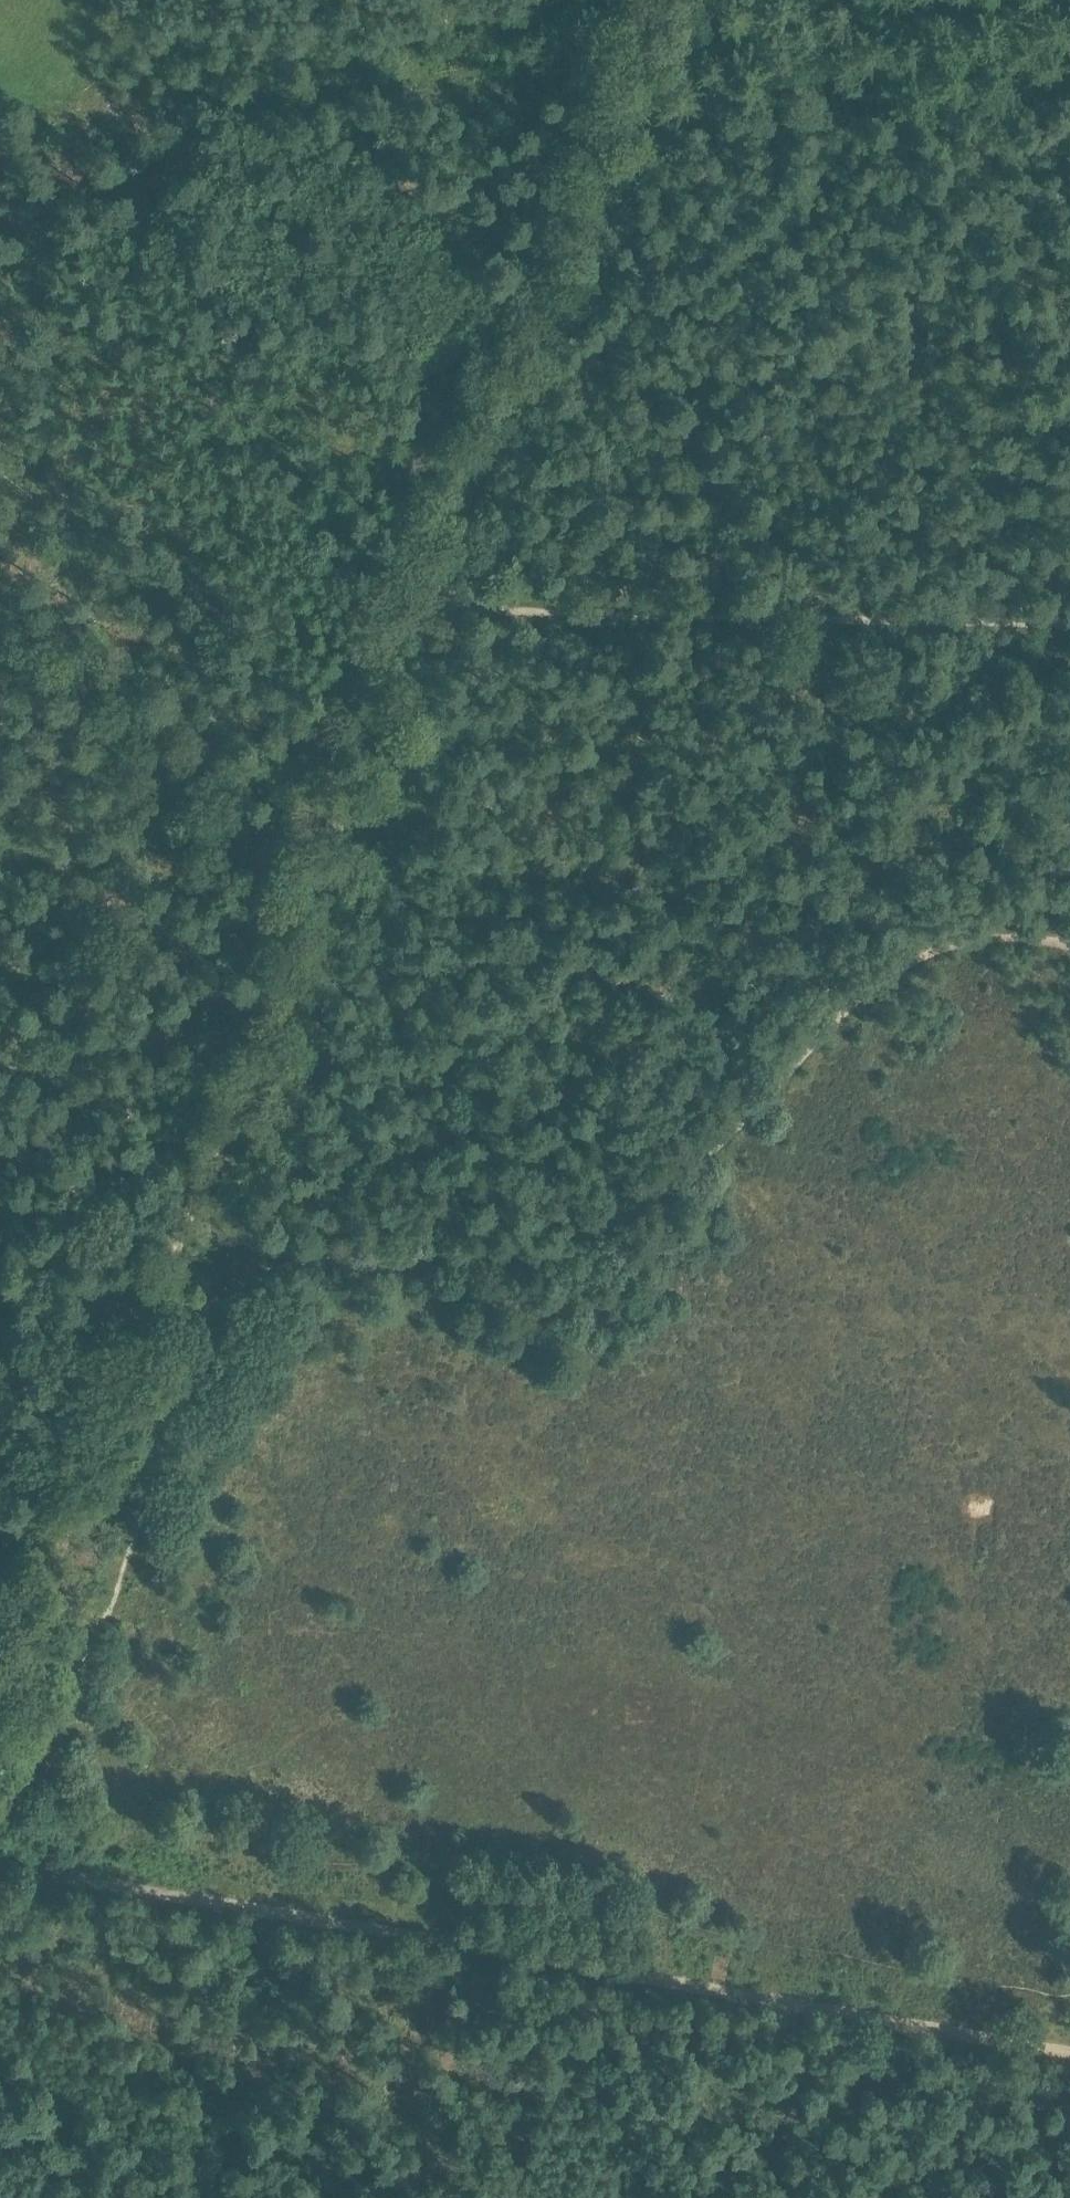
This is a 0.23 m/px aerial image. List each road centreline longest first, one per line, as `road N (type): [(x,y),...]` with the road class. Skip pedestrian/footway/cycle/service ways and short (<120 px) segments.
road 1 (track): [(0,1863),(1069,2048)]
road 2 (track): [(382,723),(0,1689)]
road 3 (track): [(382,723),(425,602),(1069,629)]
road 4 (track): [(639,0),(425,602)]
road 5 (track): [(1069,65),(891,87),(761,88),(628,30)]
road 6 (track): [(0,742),(82,725),(257,714),(382,723)]

